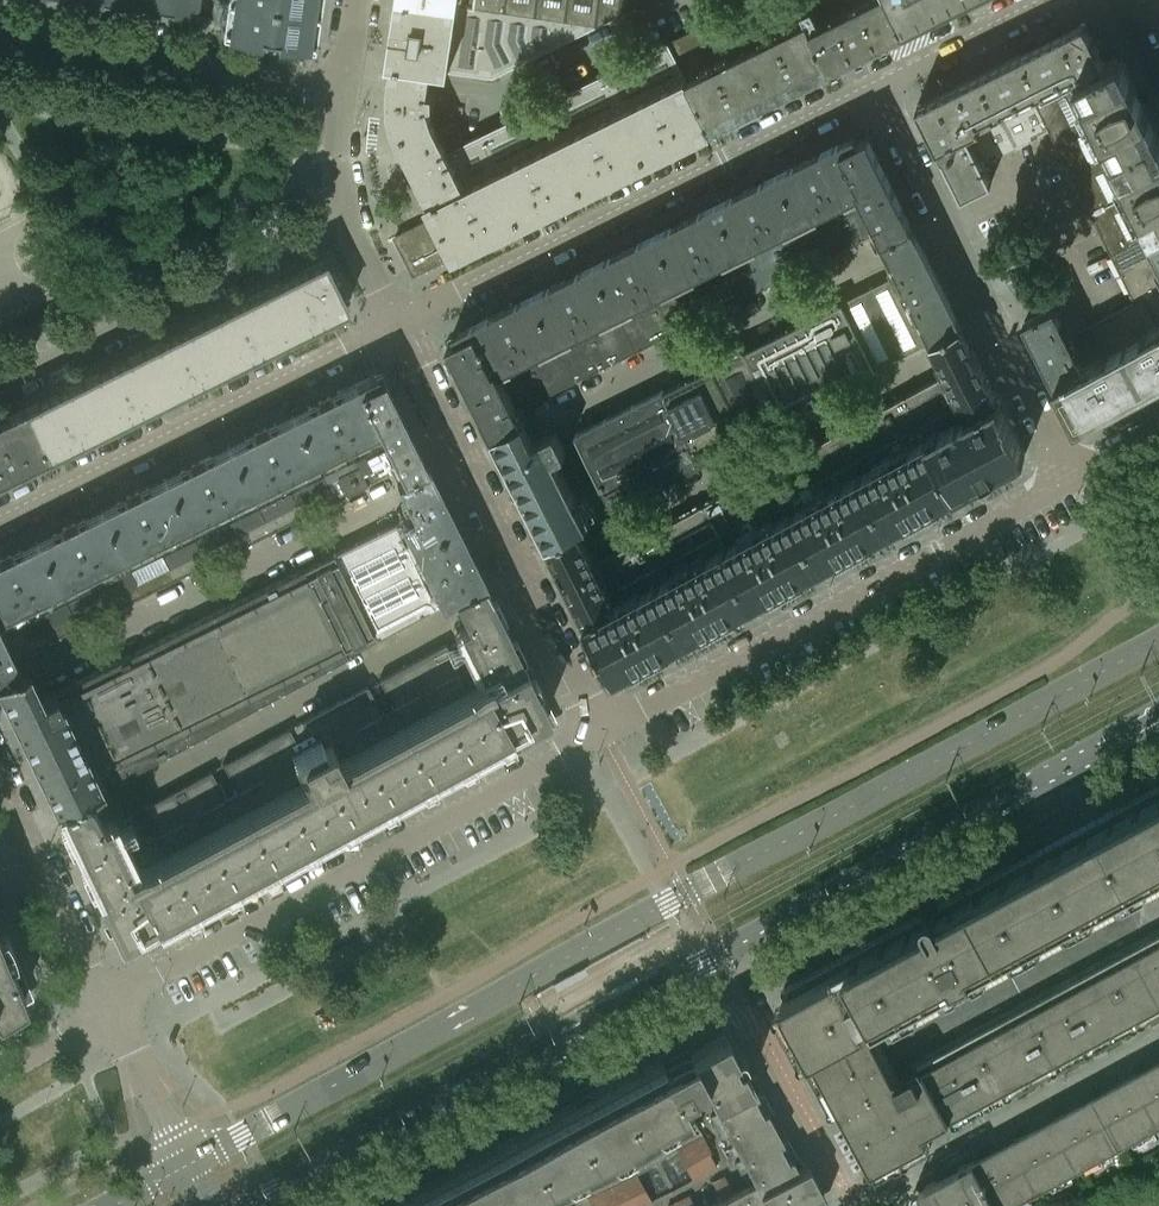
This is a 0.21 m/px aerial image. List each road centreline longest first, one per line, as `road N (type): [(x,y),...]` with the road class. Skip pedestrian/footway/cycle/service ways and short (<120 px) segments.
road 1 (secondary): [(1158,641),(189,1162)]
road 2 (secondary): [(249,1205),(1158,724)]
road 3 (residential): [(600,732),(107,1003)]
road 4 (residential): [(29,844),(437,627),(520,574)]
road 5 (residential): [(466,464),(946,220)]
road 6 (residential): [(520,574),(996,325)]
road 7 (residential): [(397,324),(877,86)]
road 8 (residential): [(1069,476),(600,732)]
road 9 (residential): [(0,695),(466,464)]
road 10 (residential): [(0,521),(397,324)]
road 11 (residential): [(0,384),(344,215)]
road 12 (residential): [(343,83),(391,76),(495,90),(690,0)]
road 13 (residential): [(343,83),(0,31)]
road 14 (residential): [(996,325),(1078,283),(1025,180),(946,220)]
road 15 (residential): [(877,86),(1045,0)]
road 16 (residential): [(189,1162),(107,1003)]
road 17 (residential): [(107,1003),(29,844)]
road 18 (residential): [(600,732),(520,574)]
road 19 (residential): [(1069,476),(996,325)]
road 20 (residential): [(466,464),(397,324)]
road 21 (residential): [(946,220),(877,86)]
road 22 (residential): [(344,215),(343,83)]
road 23 (residential): [(0,1071),(107,1003)]
road 24 (residential): [(520,574),(466,464)]
road 25 (residential): [(397,324),(344,215)]

